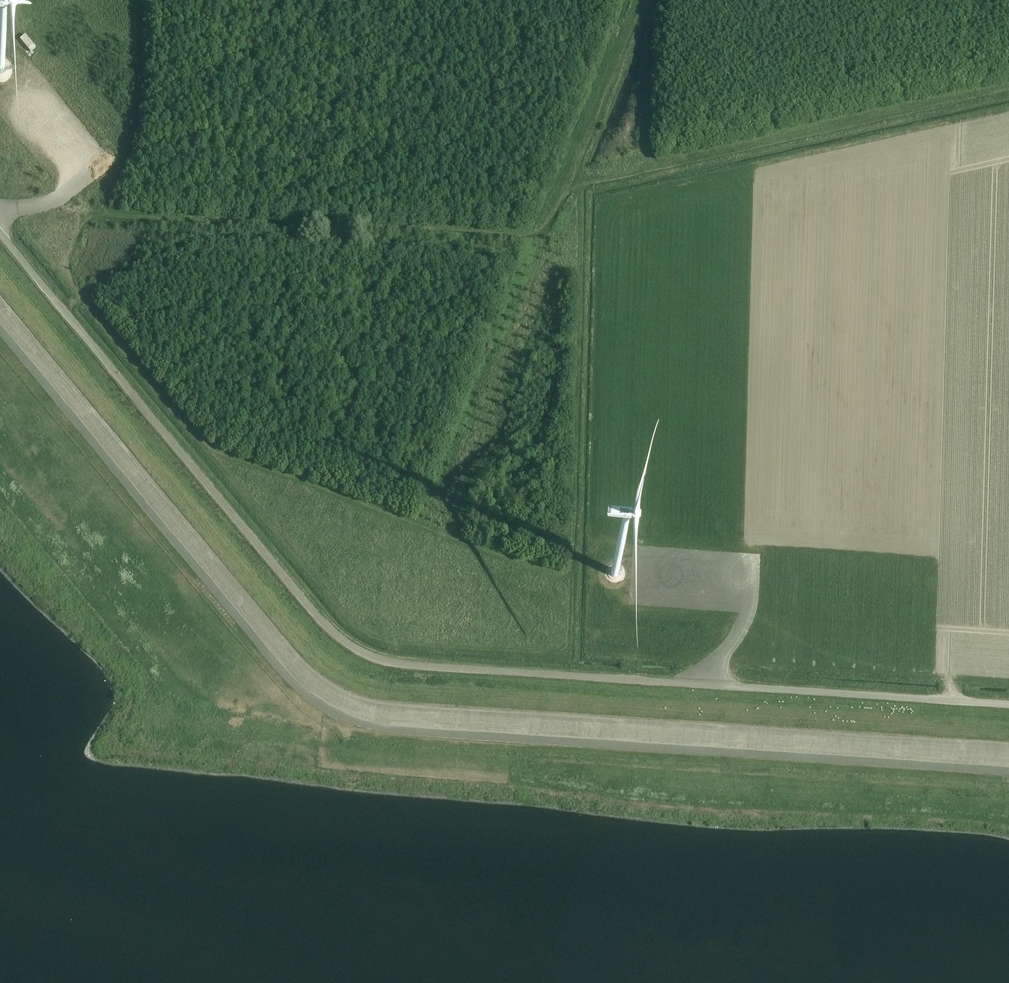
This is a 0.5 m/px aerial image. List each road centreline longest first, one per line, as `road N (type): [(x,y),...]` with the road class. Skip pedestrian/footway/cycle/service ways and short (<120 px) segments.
road 1 (track): [(1008,90),(585,185),(572,655),(411,645),(353,623),(85,298)]
road 2 (unclassified): [(1008,704),(409,665),(363,654),(305,602),(0,231)]
road 3 (unclassified): [(0,333),(269,656),(333,712),(386,729),(1008,771)]
road 4 (track): [(69,316),(85,298),(62,269),(95,214),(563,239),(658,0)]
road 5 (track): [(381,637),(631,0)]
road 6 (track): [(411,645),(563,239)]
road 7 (track): [(95,214),(126,150),(137,75),(135,0)]

